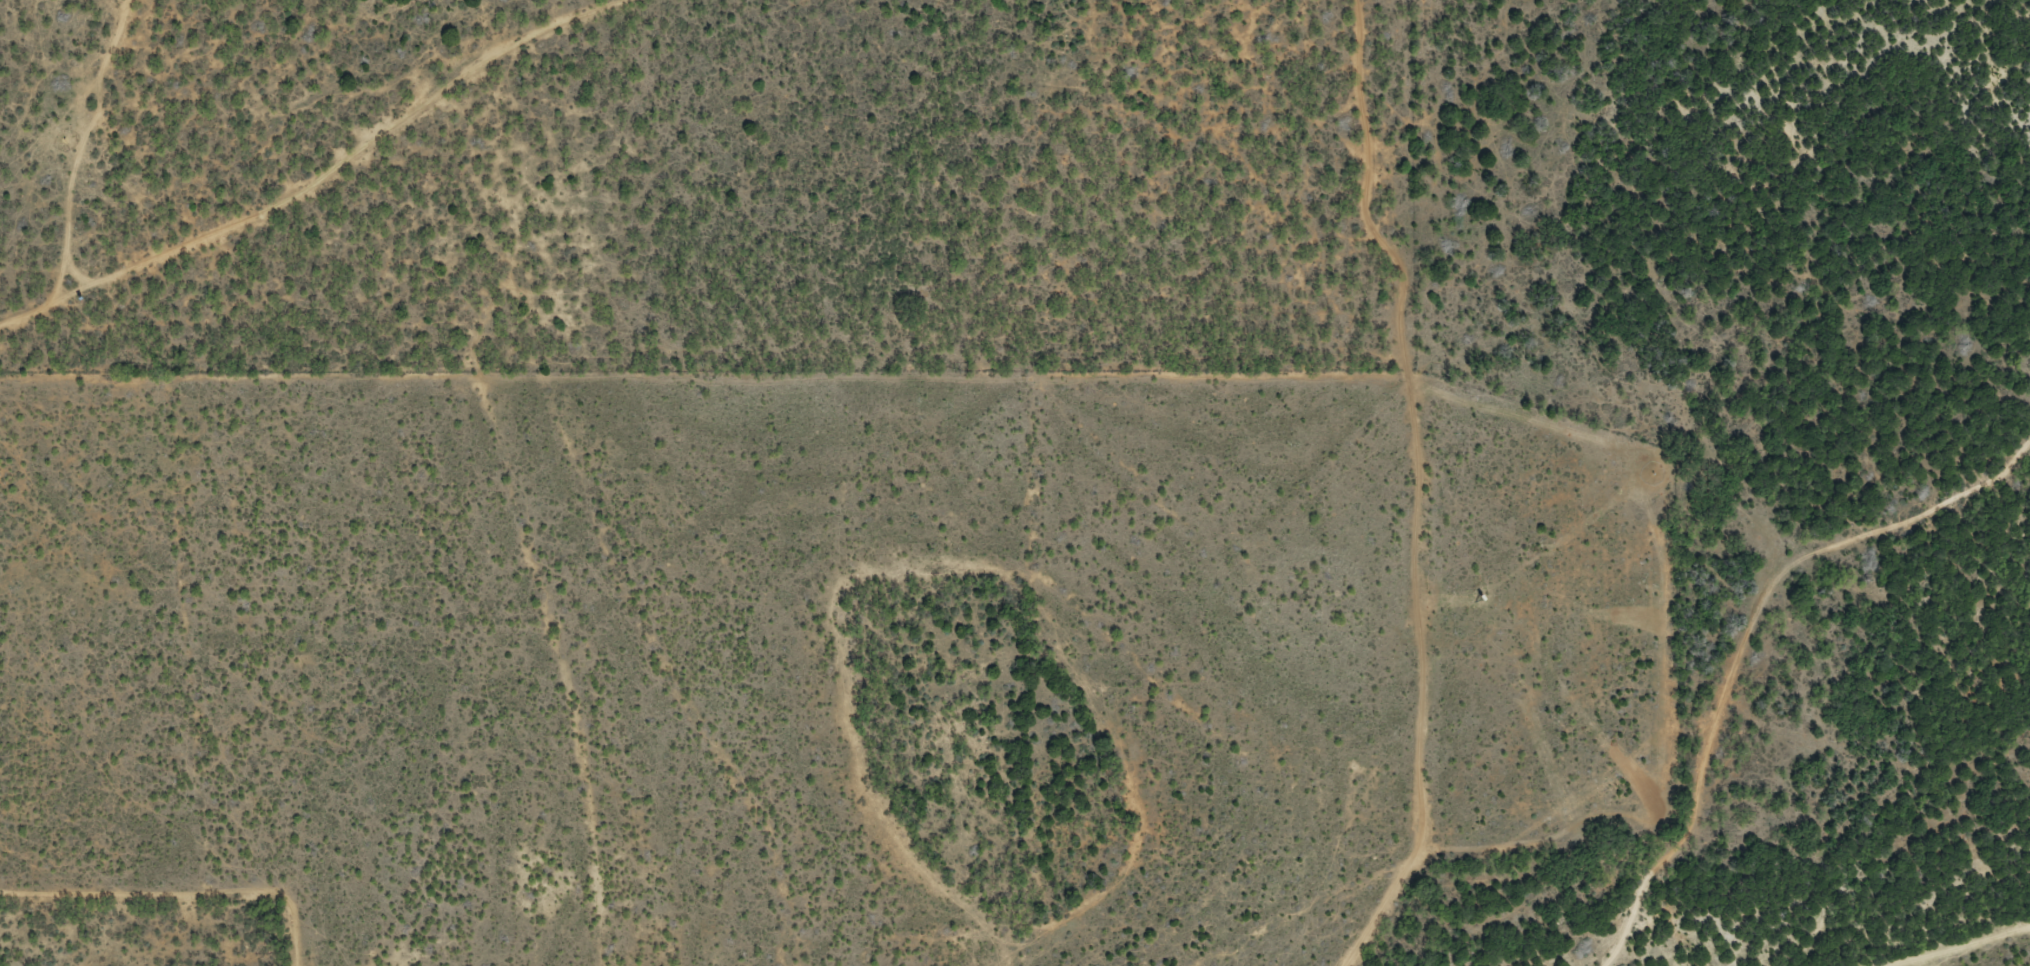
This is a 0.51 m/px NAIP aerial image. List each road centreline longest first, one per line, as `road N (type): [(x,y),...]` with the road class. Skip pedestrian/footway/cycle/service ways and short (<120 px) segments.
road 1 (residential): [(0,338),(185,277),(355,192),(499,72),(744,0)]

